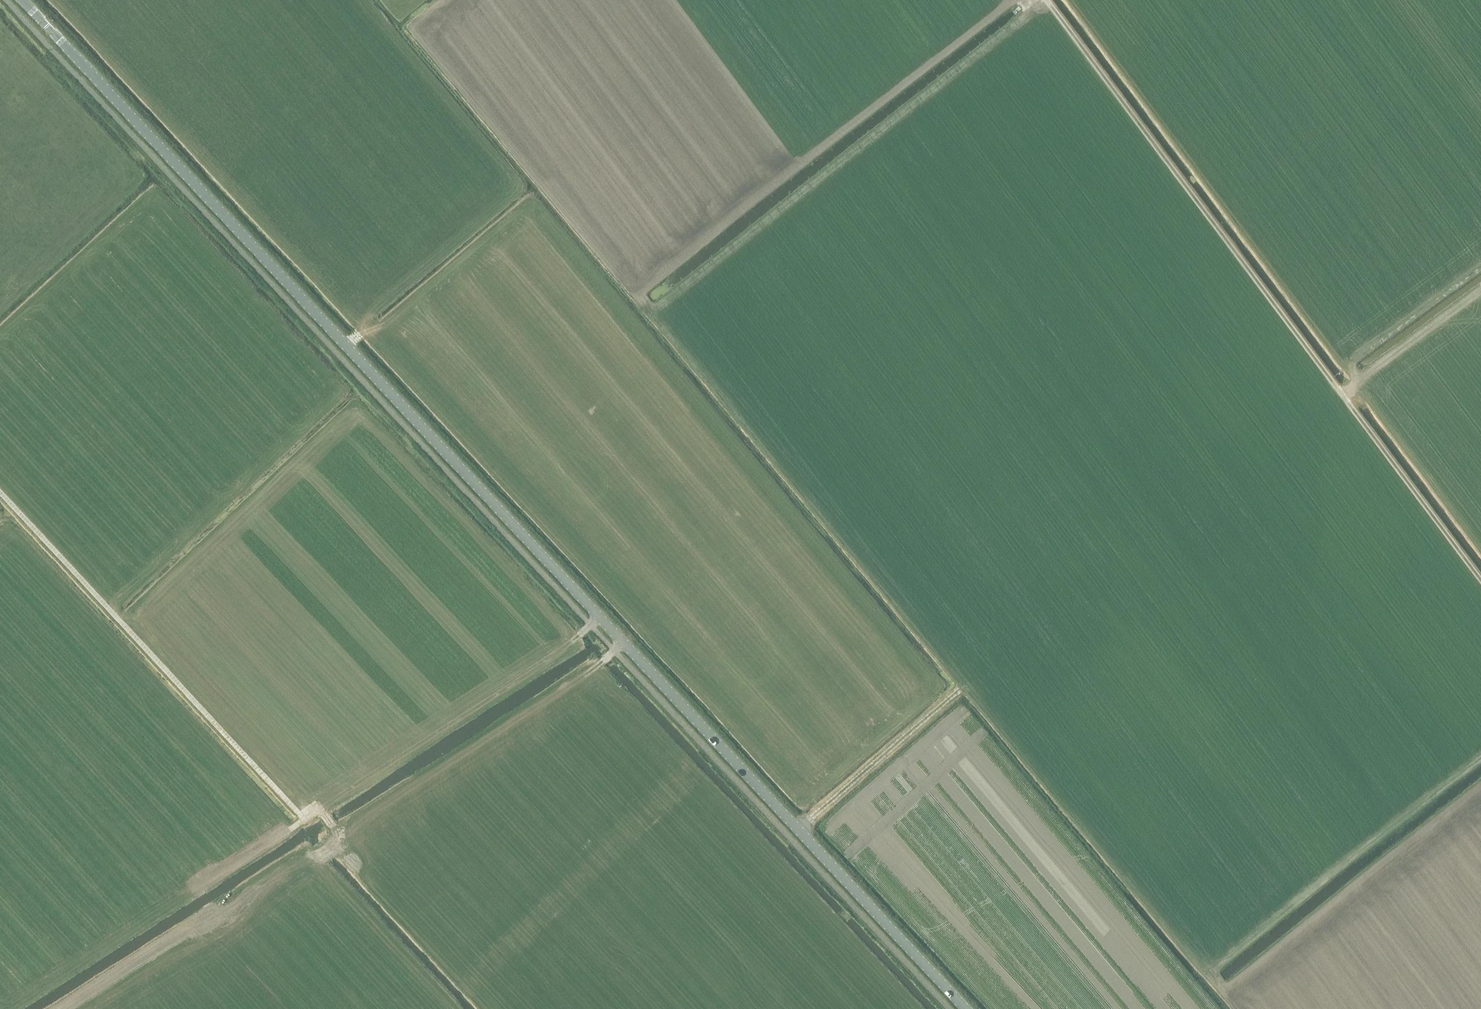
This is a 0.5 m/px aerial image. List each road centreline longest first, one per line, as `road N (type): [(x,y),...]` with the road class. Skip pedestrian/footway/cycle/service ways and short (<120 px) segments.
road 1 (tertiary): [(965,1008),(22,0)]
road 2 (track): [(1480,578),(1047,0)]
road 3 (track): [(1240,1008),(1227,993),(1480,790)]
road 4 (track): [(965,685),(797,830)]

